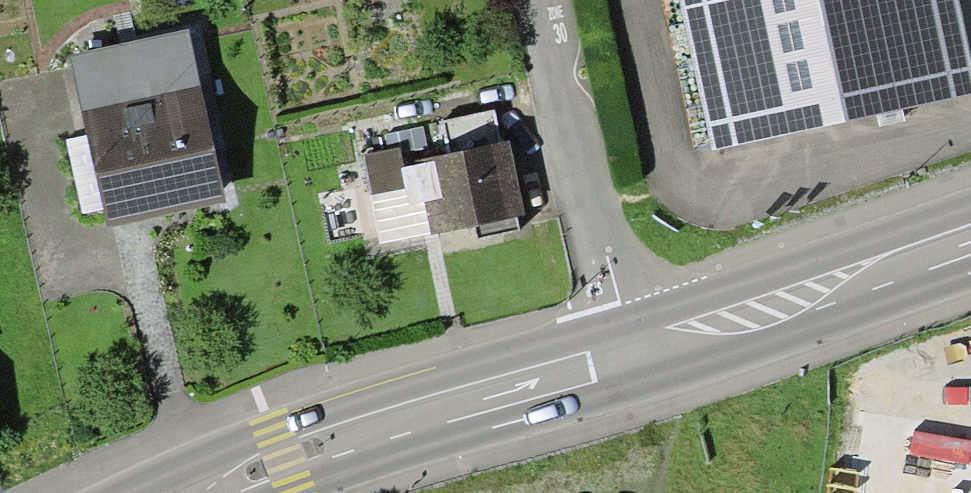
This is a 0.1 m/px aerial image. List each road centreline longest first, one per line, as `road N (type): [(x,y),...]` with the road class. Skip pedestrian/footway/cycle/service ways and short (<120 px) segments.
road 1 (secondary): [(636,354),(334,440),(205,492)]
road 2 (residential): [(636,354),(549,0)]
road 3 (secondary): [(970,239),(636,354)]

